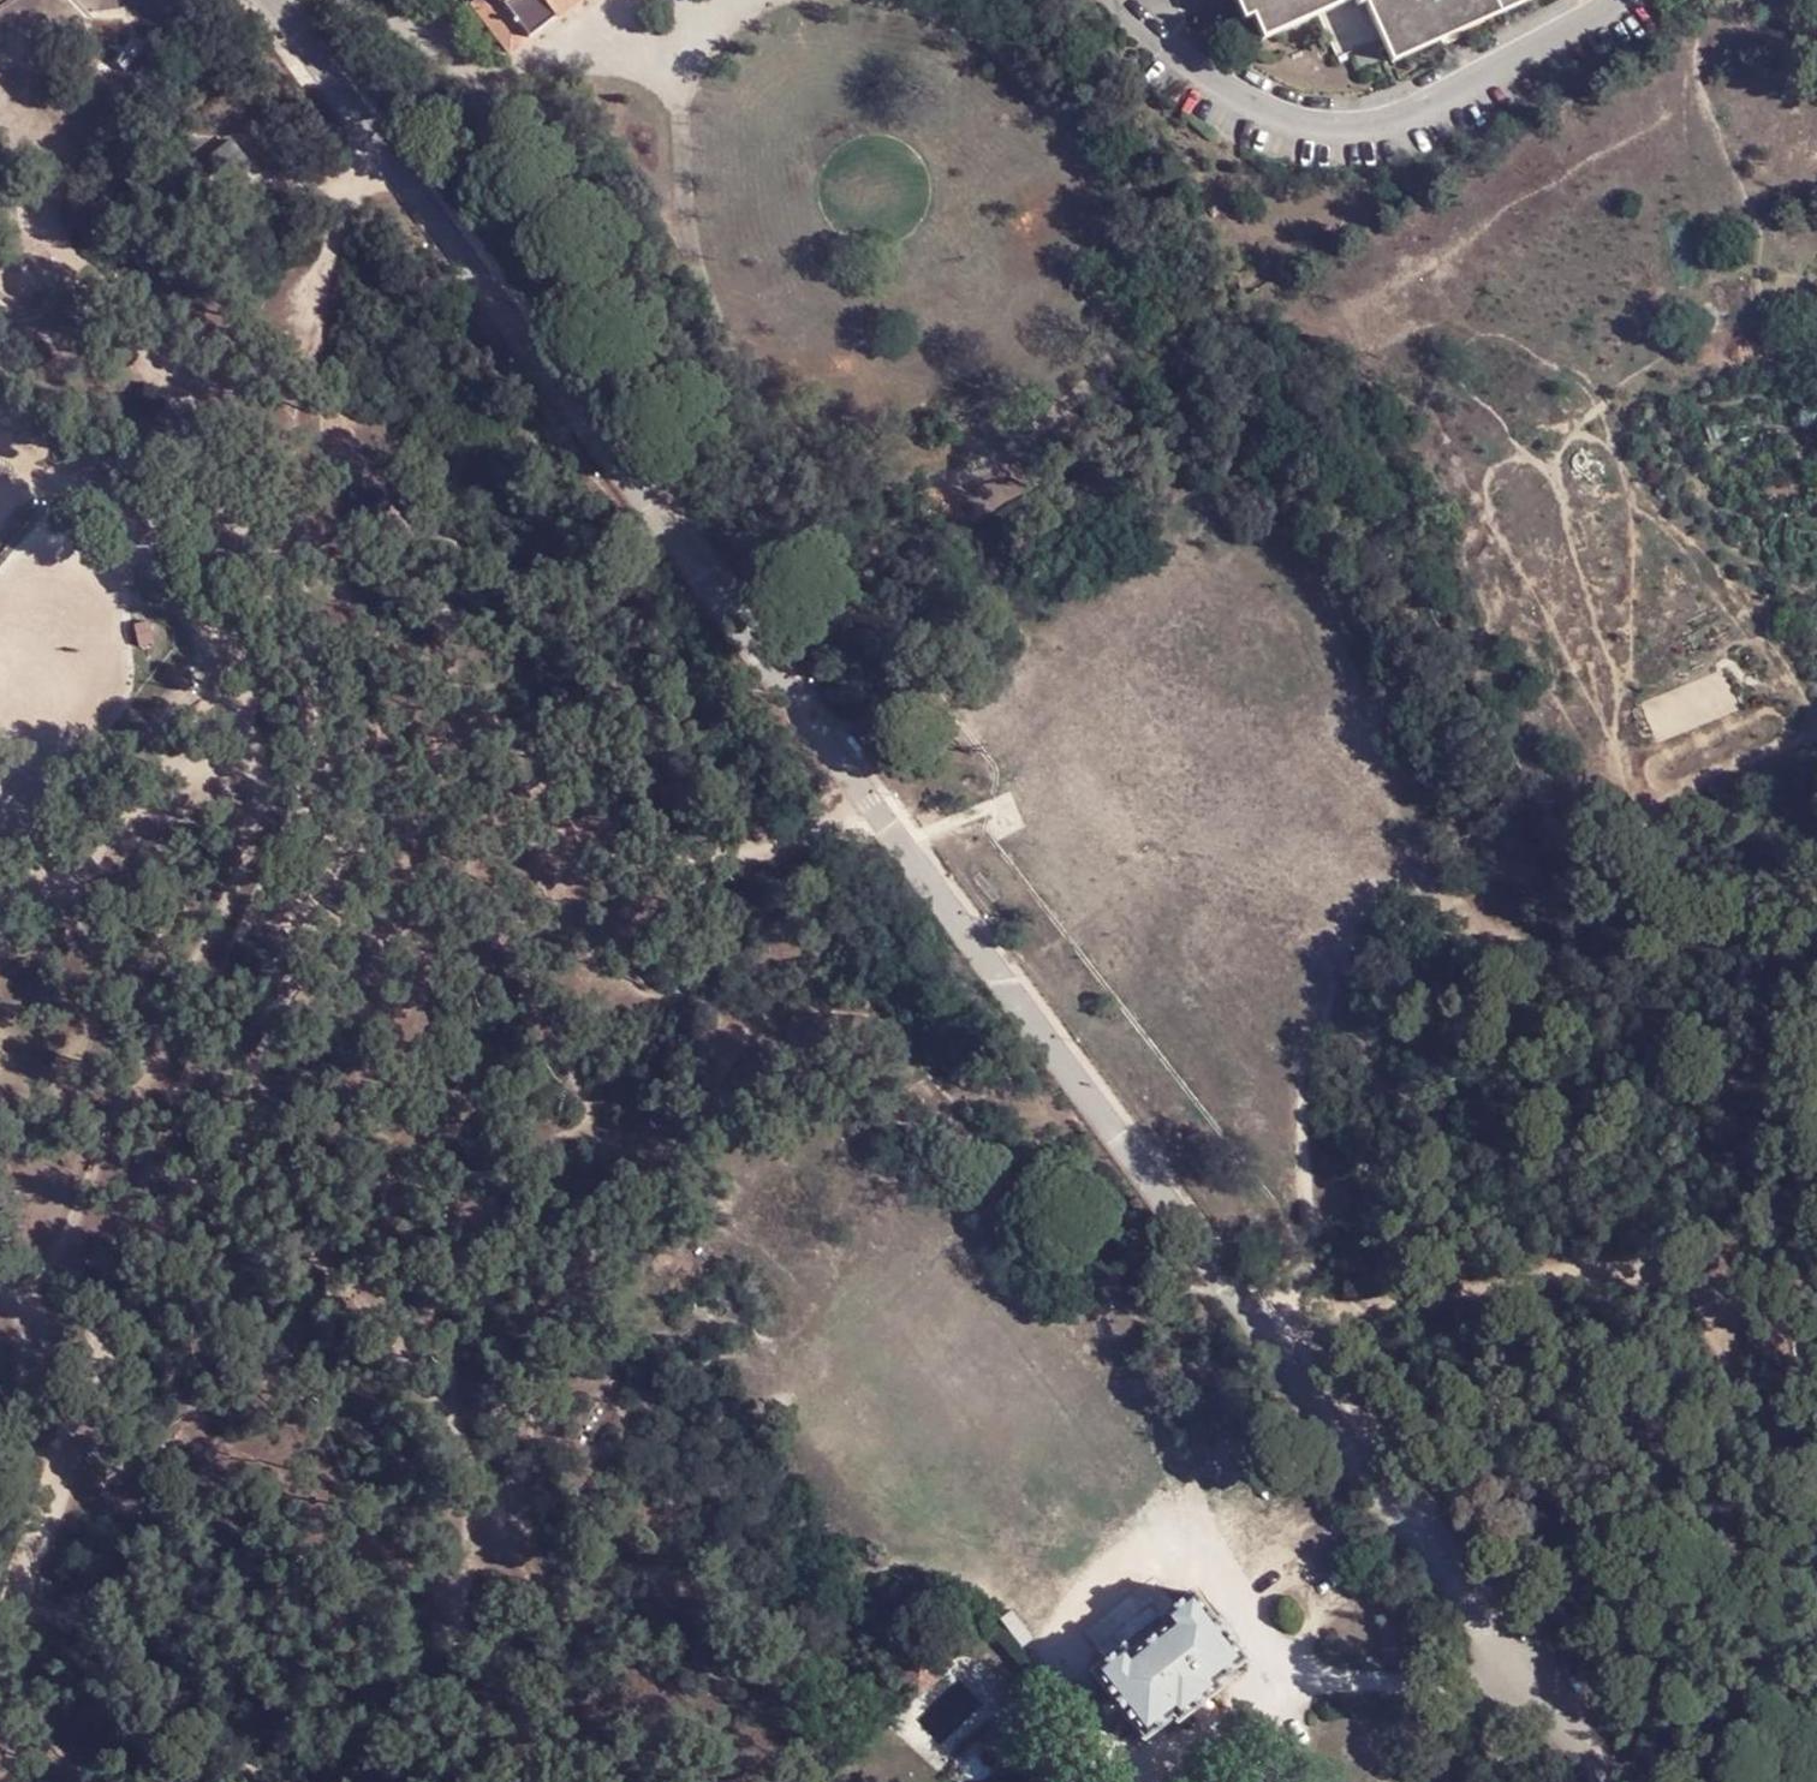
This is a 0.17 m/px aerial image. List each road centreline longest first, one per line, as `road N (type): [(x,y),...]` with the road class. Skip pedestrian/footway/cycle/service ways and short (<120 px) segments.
road 1 (track): [(0,181),(94,272),(134,340),(242,461),(296,537),(321,598),(342,708),(343,794),(318,922),(91,1393),(0,1649)]

